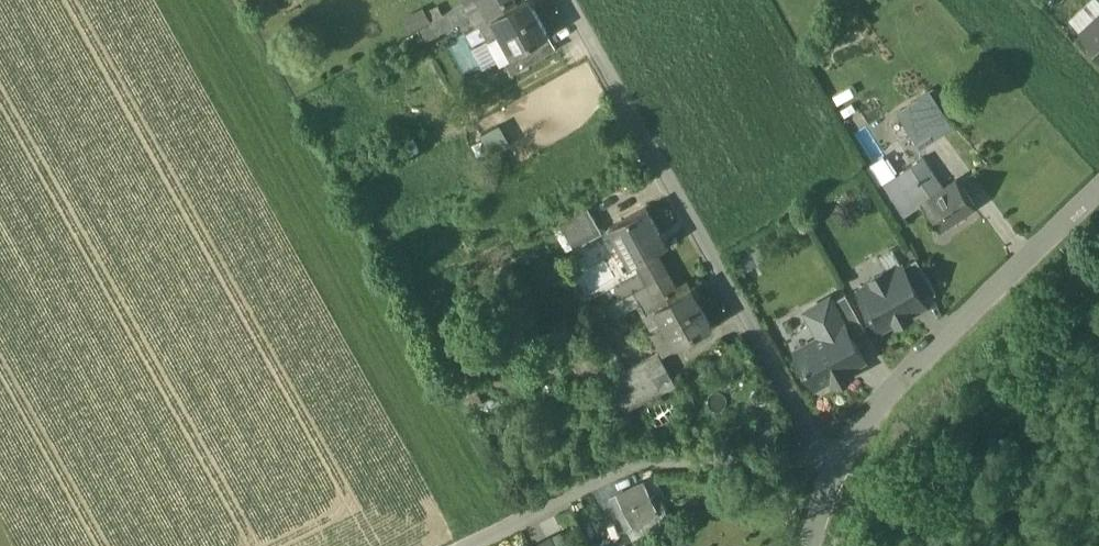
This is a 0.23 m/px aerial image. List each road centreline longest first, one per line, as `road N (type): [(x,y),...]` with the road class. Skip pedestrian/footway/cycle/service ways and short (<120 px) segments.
road 1 (residential): [(832,463),(571,0)]
road 2 (residential): [(1098,184),(832,463)]
road 3 (residential): [(832,463),(635,466),(469,545)]

